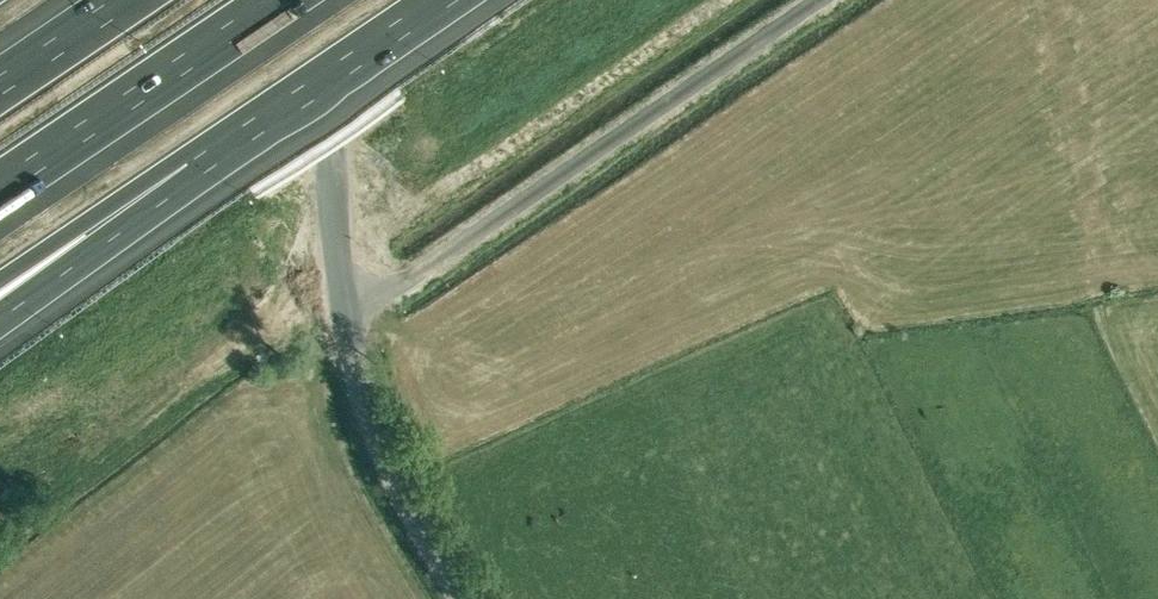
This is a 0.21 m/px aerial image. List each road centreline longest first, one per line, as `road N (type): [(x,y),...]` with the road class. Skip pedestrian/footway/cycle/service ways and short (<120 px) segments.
road 1 (unclassified): [(463,598),(398,489),(347,323),(317,0)]
road 2 (motorway): [(0,188),(279,0)]
road 3 (motorway): [(187,163),(428,0)]
road 4 (motorway): [(0,316),(187,163)]
road 5 (motorway): [(0,284),(187,163)]
road 6 (motorway): [(127,0),(0,86)]

